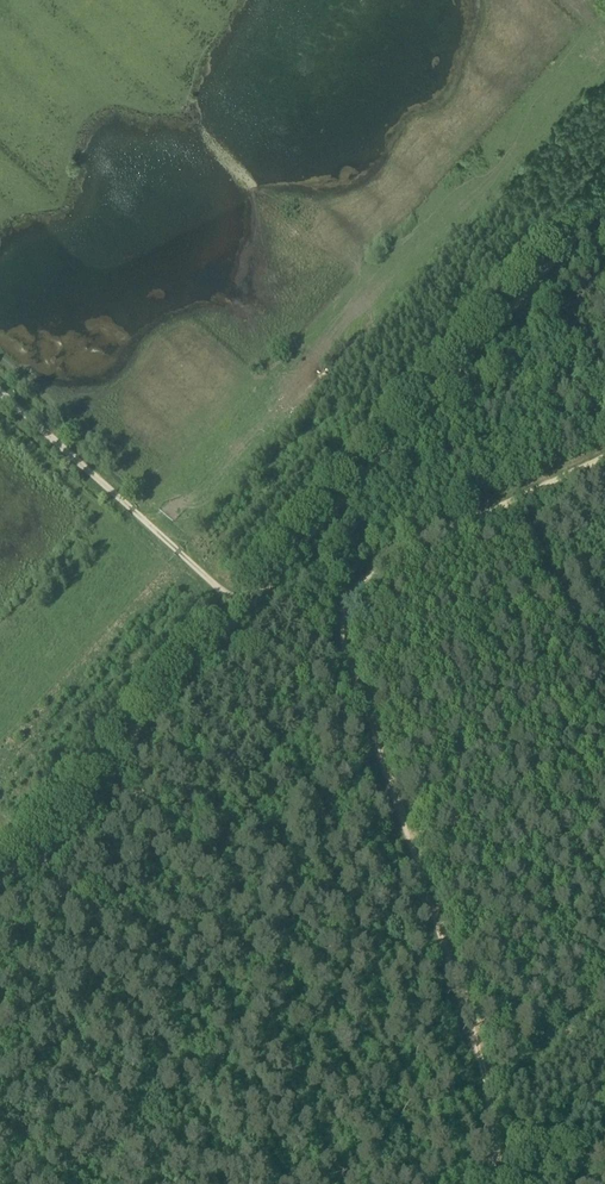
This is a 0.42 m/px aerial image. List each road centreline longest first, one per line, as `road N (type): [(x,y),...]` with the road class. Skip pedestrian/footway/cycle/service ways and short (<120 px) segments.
road 1 (track): [(334,621),(498,1134),(483,1183)]
road 2 (track): [(604,202),(307,540)]
road 3 (track): [(243,613),(0,886)]
road 4 (track): [(0,389),(243,613)]
road 5 (track): [(334,621),(385,565),(604,458)]

